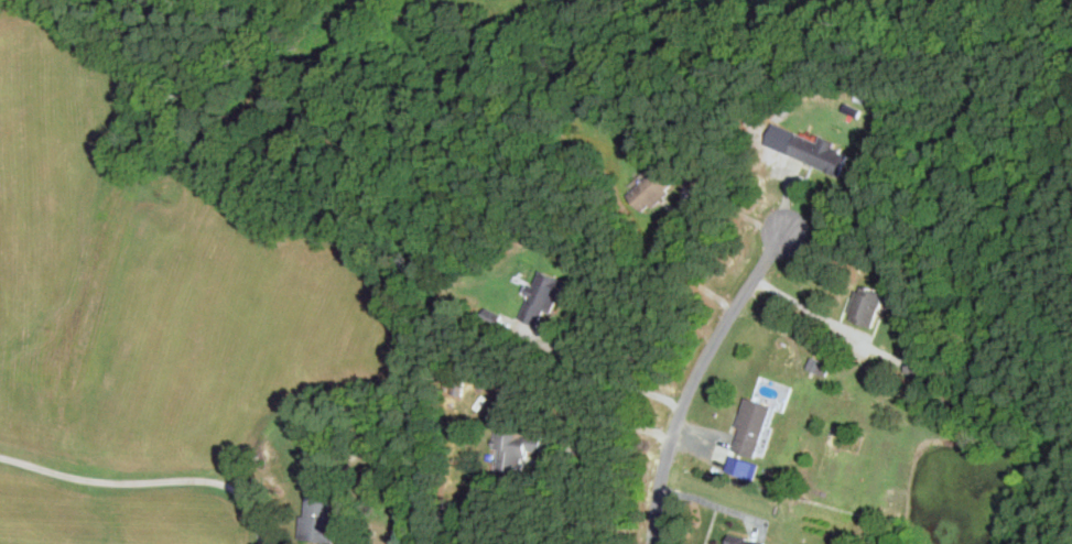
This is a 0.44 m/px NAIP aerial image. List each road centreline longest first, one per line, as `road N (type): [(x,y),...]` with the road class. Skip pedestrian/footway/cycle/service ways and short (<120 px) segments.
road 1 (residential): [(648,543),(654,481),(674,422),(791,230)]

